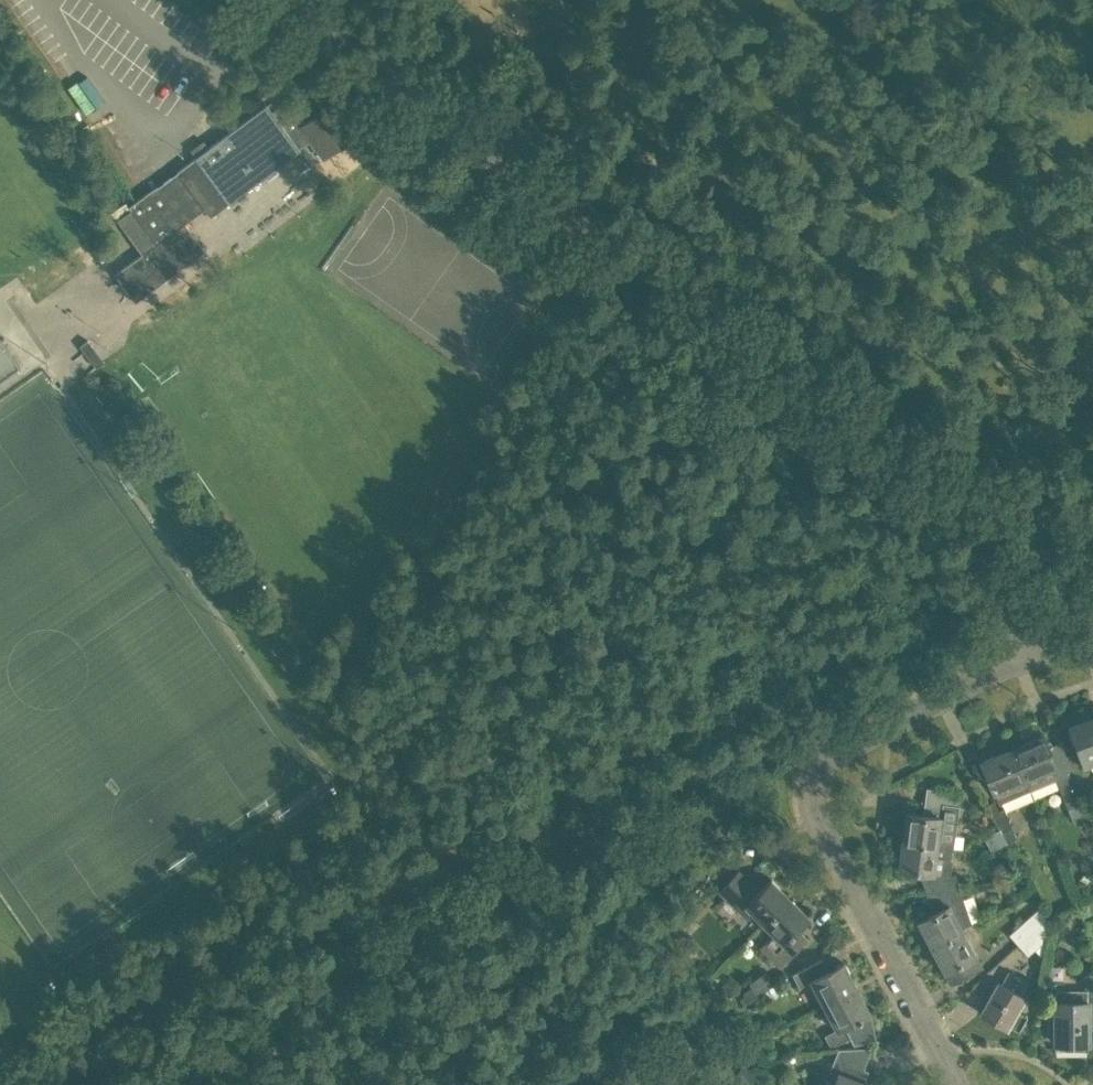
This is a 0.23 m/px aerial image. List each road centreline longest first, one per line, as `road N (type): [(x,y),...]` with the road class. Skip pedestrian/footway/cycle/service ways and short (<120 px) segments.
road 1 (residential): [(1010,665),(961,512),(939,483),(285,0)]
road 2 (residential): [(953,1084),(817,821),(811,793),(839,753),(1010,665)]

